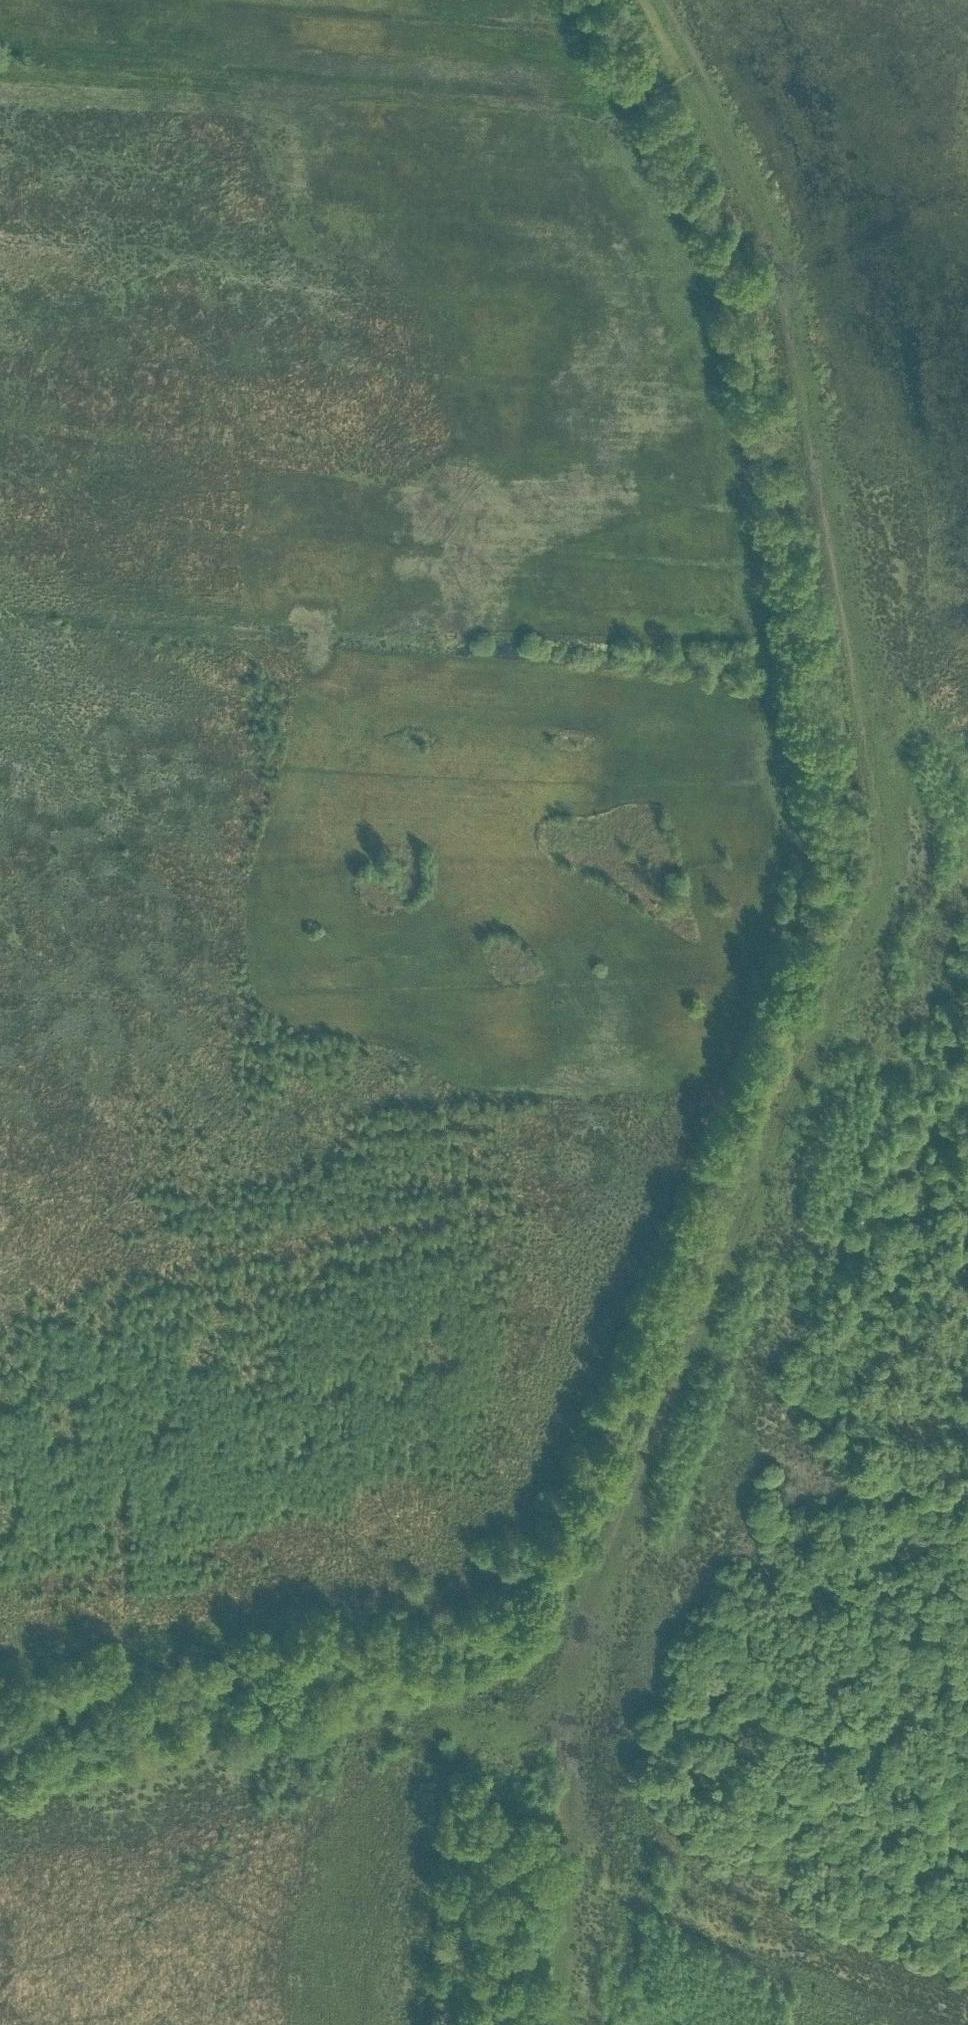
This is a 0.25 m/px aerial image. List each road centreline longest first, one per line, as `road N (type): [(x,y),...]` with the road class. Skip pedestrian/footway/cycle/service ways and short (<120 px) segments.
road 1 (track): [(578,1628),(873,895),(880,832),(781,272),(761,214),(643,0)]

